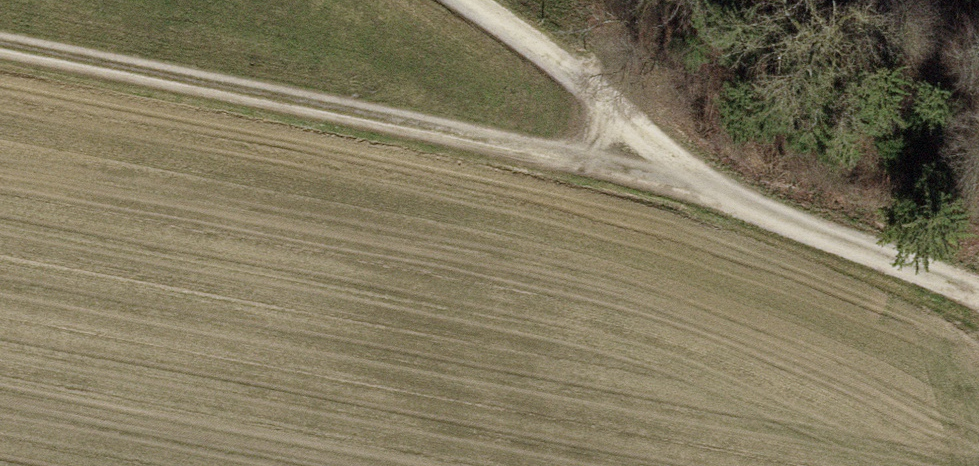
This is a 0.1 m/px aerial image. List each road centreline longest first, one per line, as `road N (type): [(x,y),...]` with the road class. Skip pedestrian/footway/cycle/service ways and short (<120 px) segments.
road 1 (track): [(0,52),(514,148),(853,238)]
road 2 (track): [(853,238),(464,0)]
road 3 (track): [(853,238),(978,289)]

